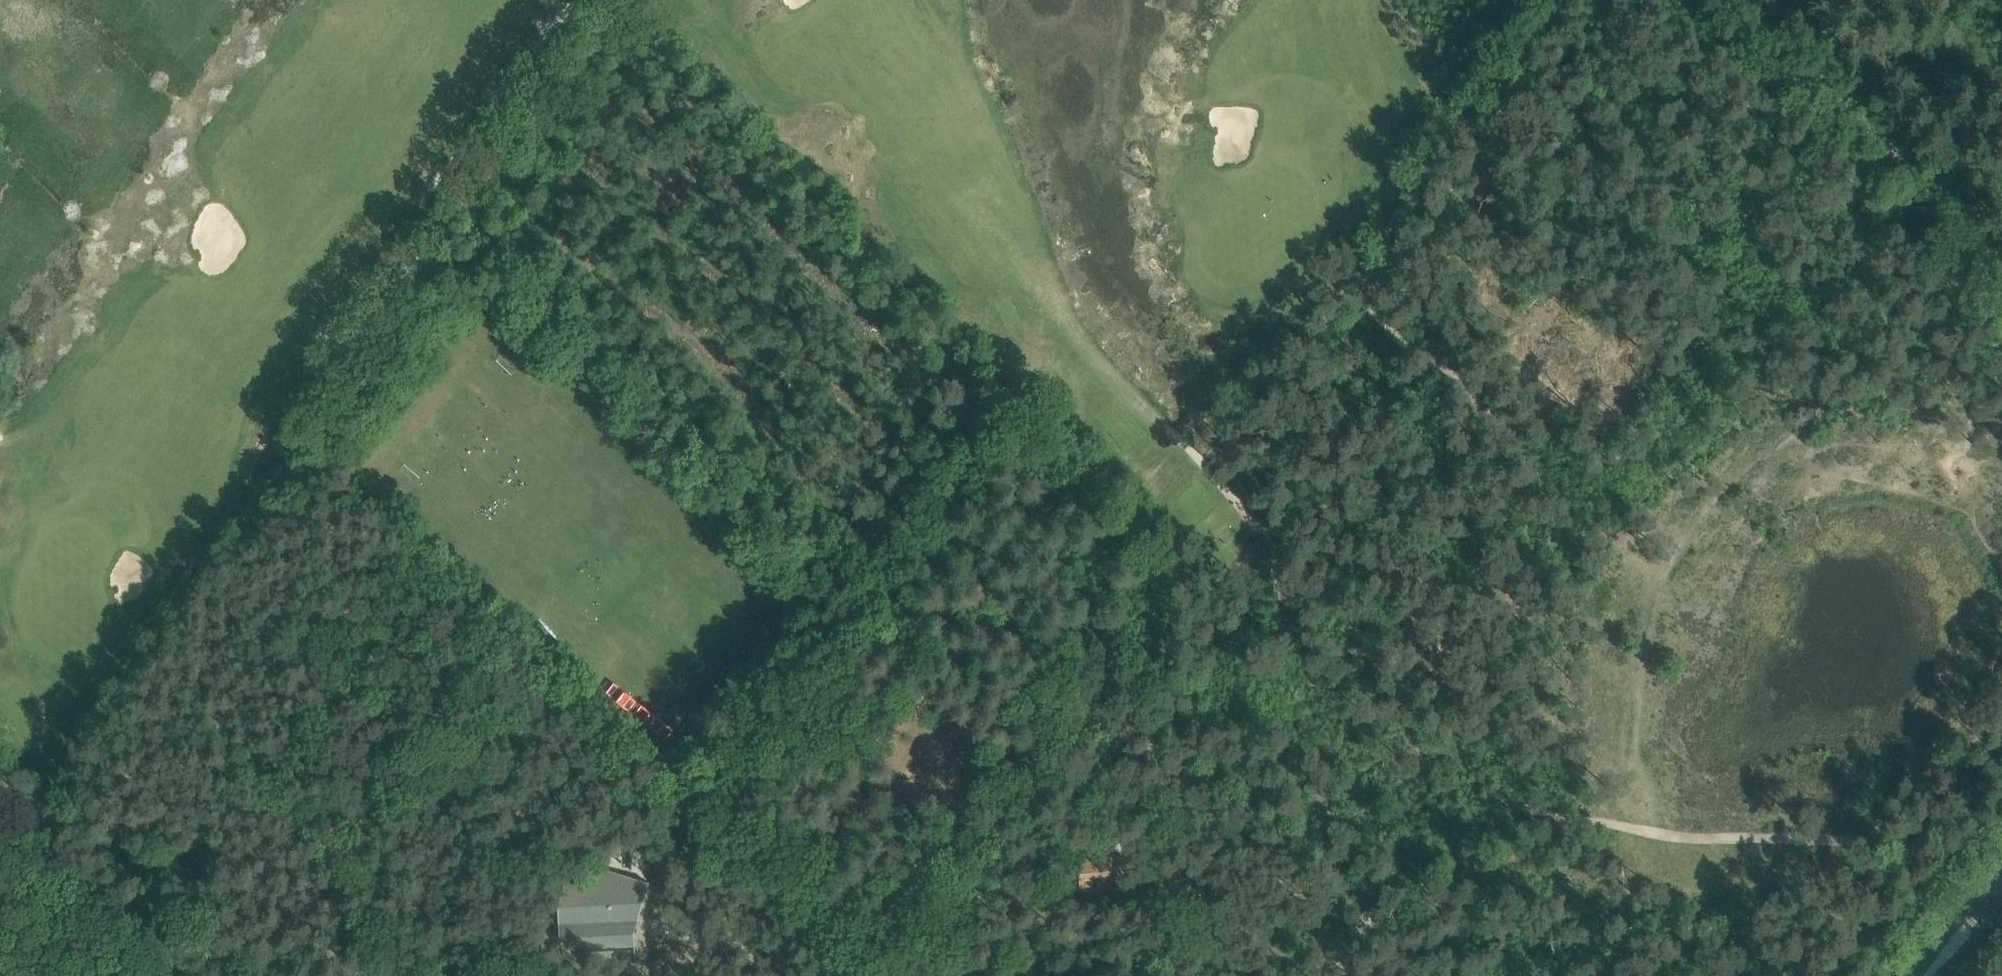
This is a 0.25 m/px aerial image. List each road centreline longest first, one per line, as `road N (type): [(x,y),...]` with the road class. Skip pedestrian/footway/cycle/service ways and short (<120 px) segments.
road 1 (track): [(1741,0),(1974,234)]
road 2 (track): [(801,975),(719,879)]

